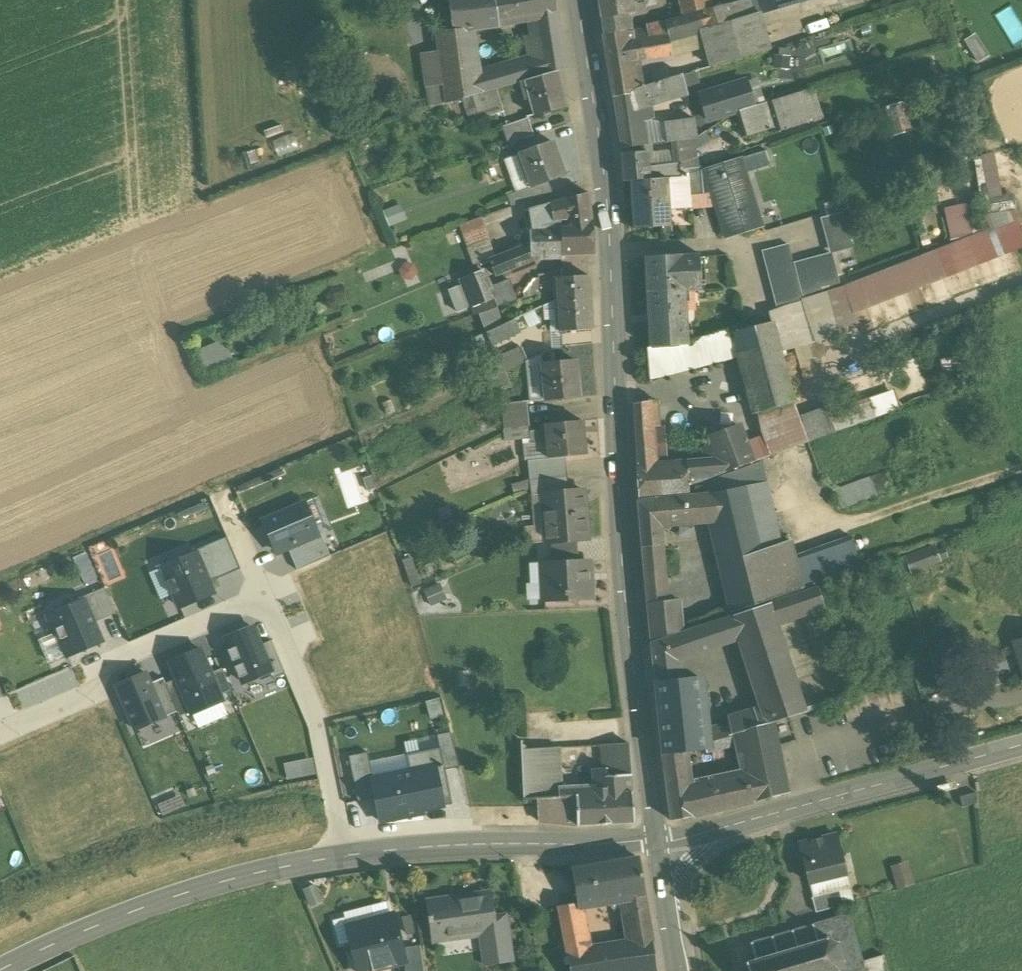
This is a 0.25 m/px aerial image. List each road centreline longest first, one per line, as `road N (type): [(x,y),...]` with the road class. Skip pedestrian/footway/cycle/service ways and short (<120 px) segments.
road 1 (secondary): [(657,841),(634,659),(608,197),(581,0)]
road 2 (secondary): [(1021,745),(657,841)]
road 3 (secondary): [(351,853),(166,899),(56,938),(0,969)]
road 4 (secondary): [(657,841),(351,853)]
road 5 (residential): [(267,596),(0,710)]
road 6 (residential): [(351,853),(318,734),(267,596)]
road 7 (track): [(1021,468),(820,535)]
road 8 (track): [(1021,282),(871,338)]
road 9 (secondary): [(679,970),(657,841)]

